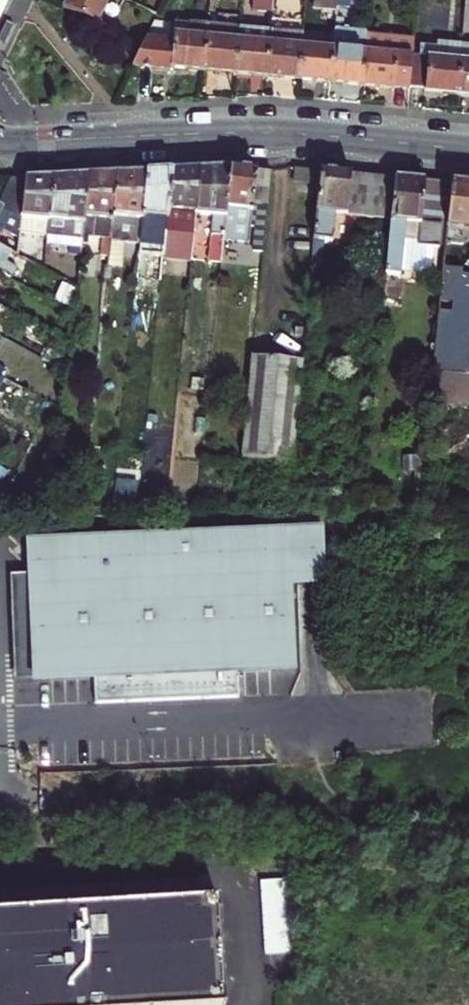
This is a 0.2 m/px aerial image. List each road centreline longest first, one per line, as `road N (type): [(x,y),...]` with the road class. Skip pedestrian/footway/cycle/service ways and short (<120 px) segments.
road 1 (secondary): [(468,151),(288,133),(0,142)]

